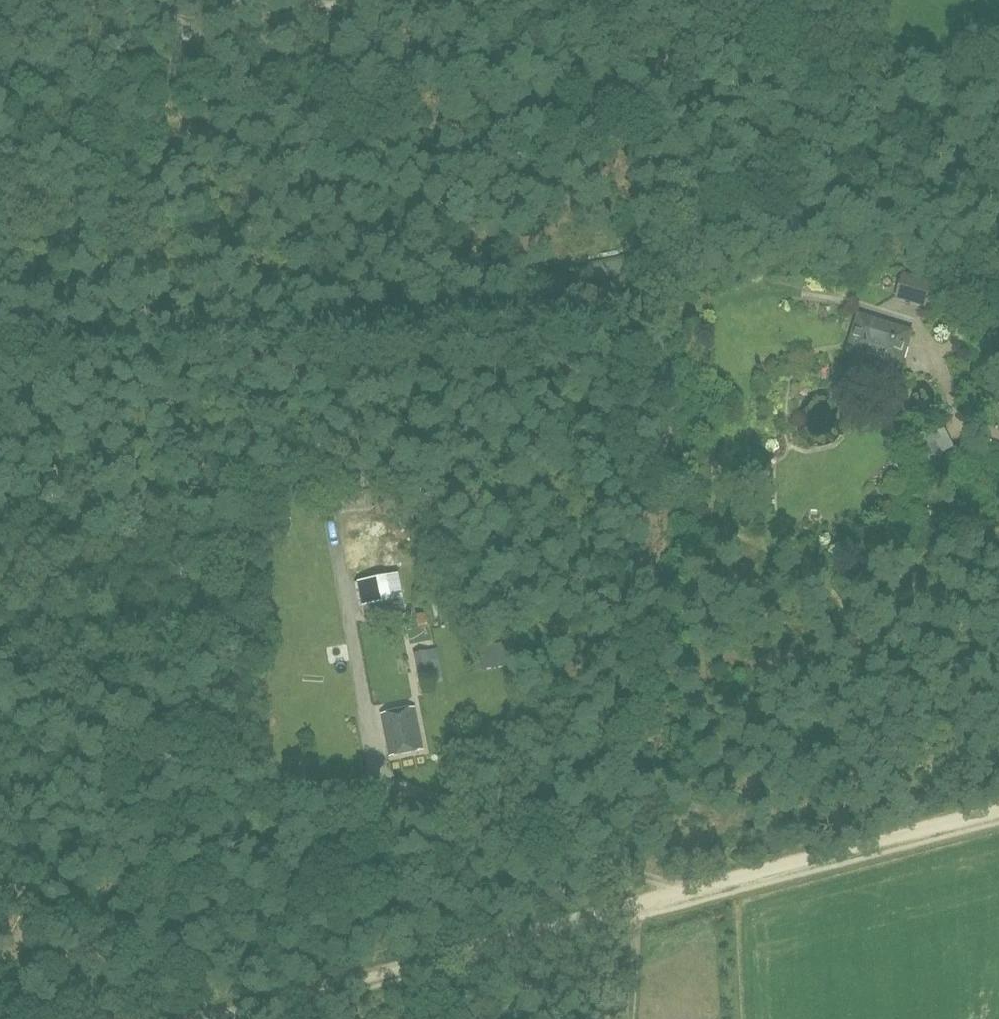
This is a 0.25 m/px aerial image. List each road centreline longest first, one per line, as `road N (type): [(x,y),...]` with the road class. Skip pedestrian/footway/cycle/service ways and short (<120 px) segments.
road 1 (track): [(210,1018),(998,813)]

